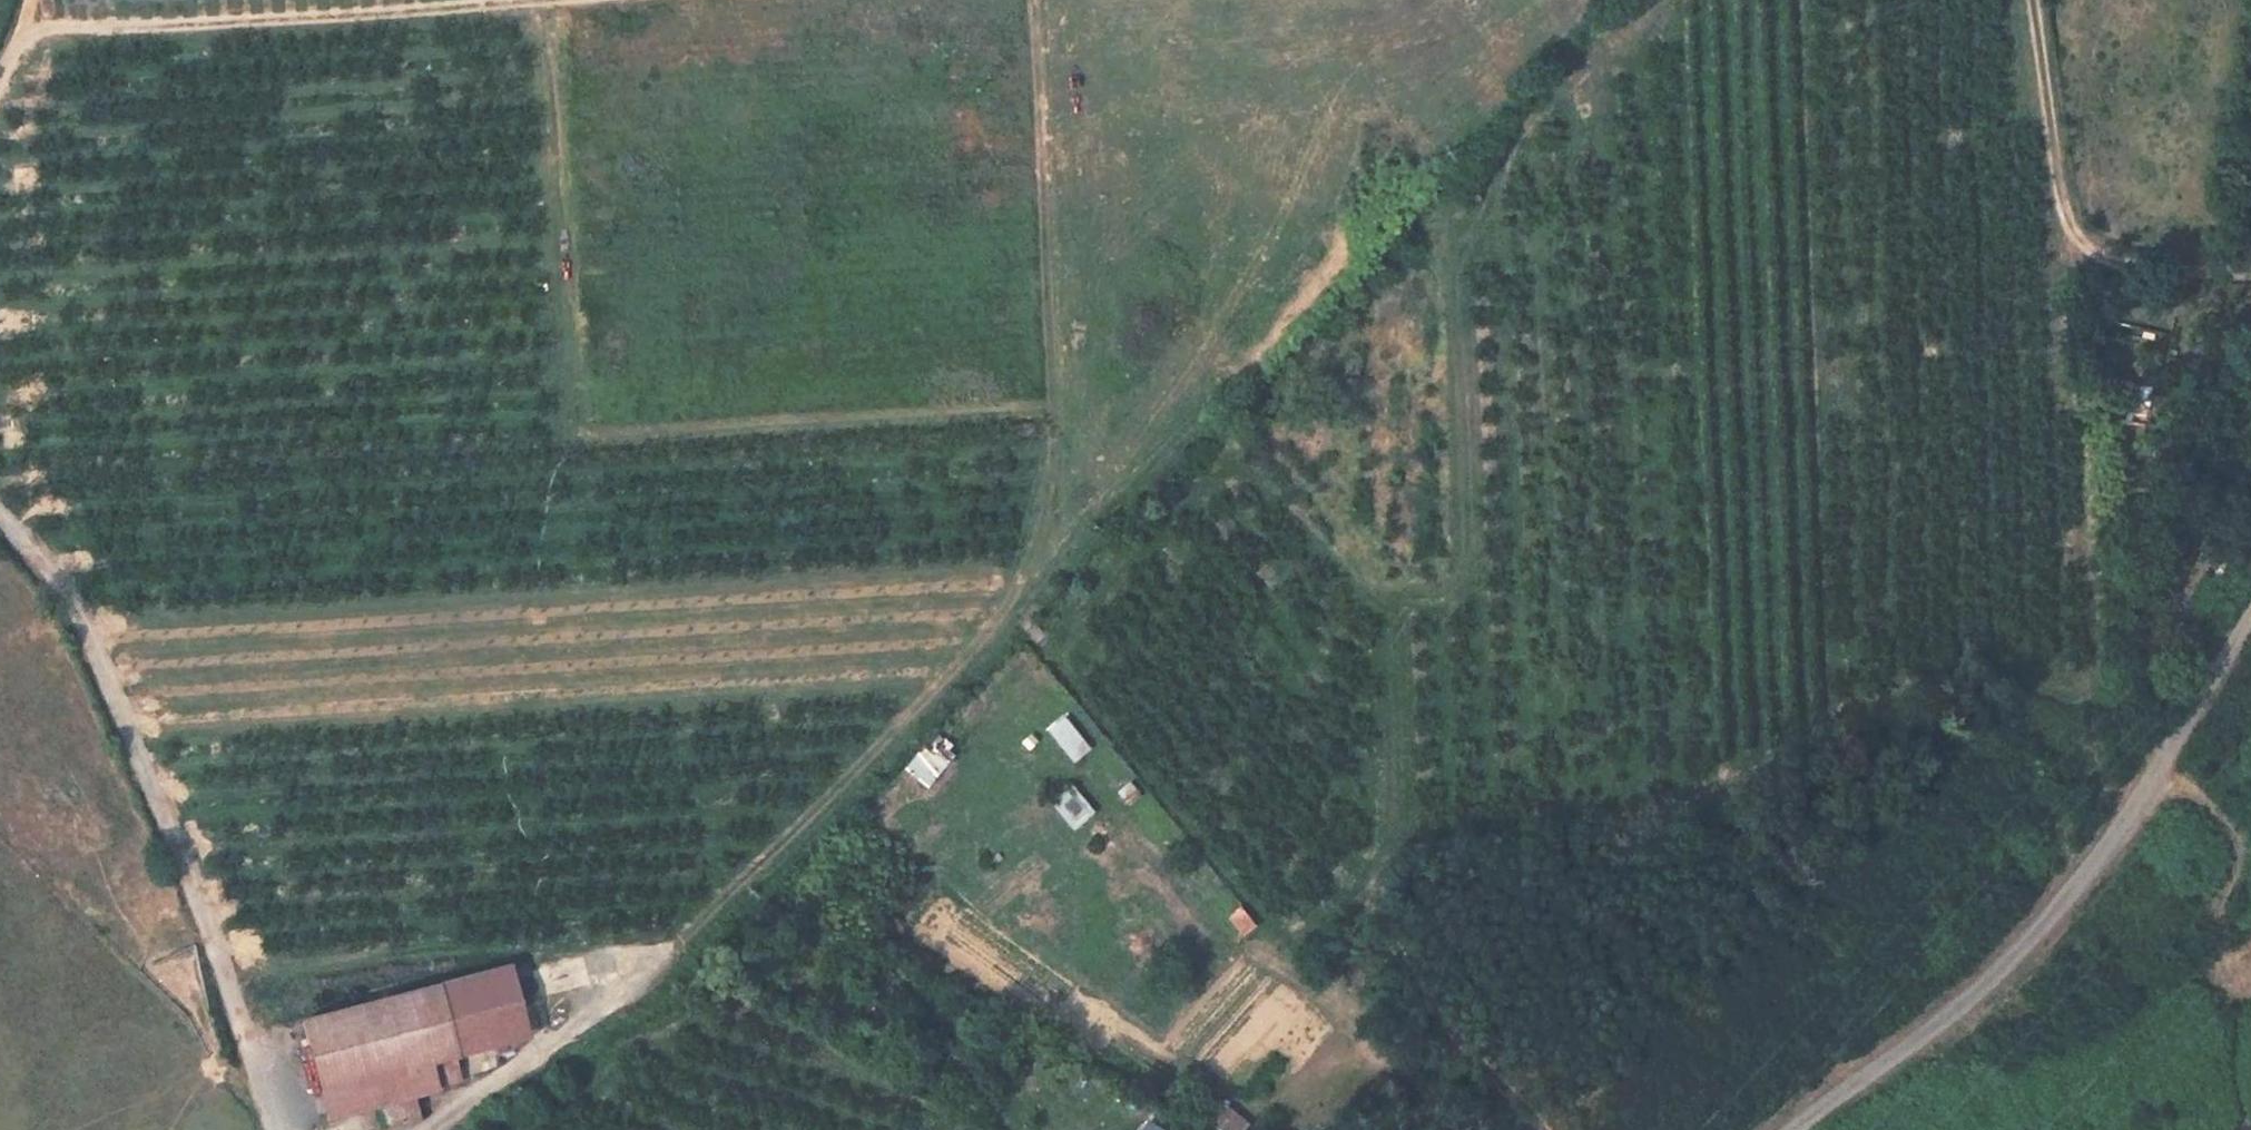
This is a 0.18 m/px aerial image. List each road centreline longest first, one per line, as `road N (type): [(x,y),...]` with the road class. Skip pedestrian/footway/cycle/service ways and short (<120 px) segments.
road 1 (unclassified): [(1789,1129),(1948,1016),(2054,914),(2139,798),(2250,613)]
road 2 (track): [(0,514),(60,582),(102,666),(258,1066),(273,1129)]
road 3 (track): [(562,0),(42,32),(20,45),(0,84)]
road 4 (track): [(2250,271),(2113,259),(2081,246),(2055,175),(2033,0)]

